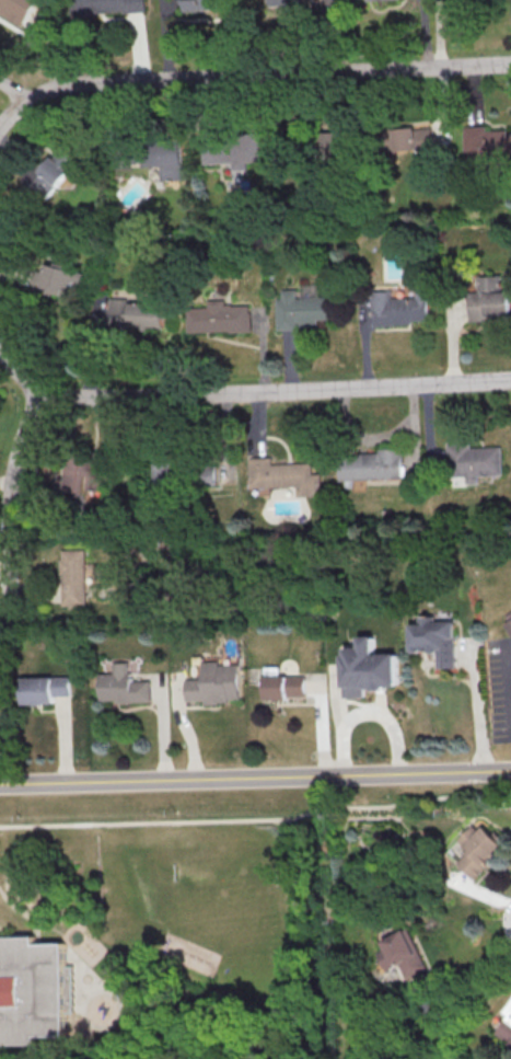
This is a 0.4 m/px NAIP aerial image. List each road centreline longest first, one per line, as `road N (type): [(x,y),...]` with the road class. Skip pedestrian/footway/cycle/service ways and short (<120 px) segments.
road 1 (residential): [(510,63),(72,87),(26,103),(0,127)]
road 2 (tertiary): [(510,769),(0,783)]
road 3 (residential): [(510,379),(186,396),(90,398),(40,388)]
road 4 (residential): [(40,388),(13,476),(10,605)]

